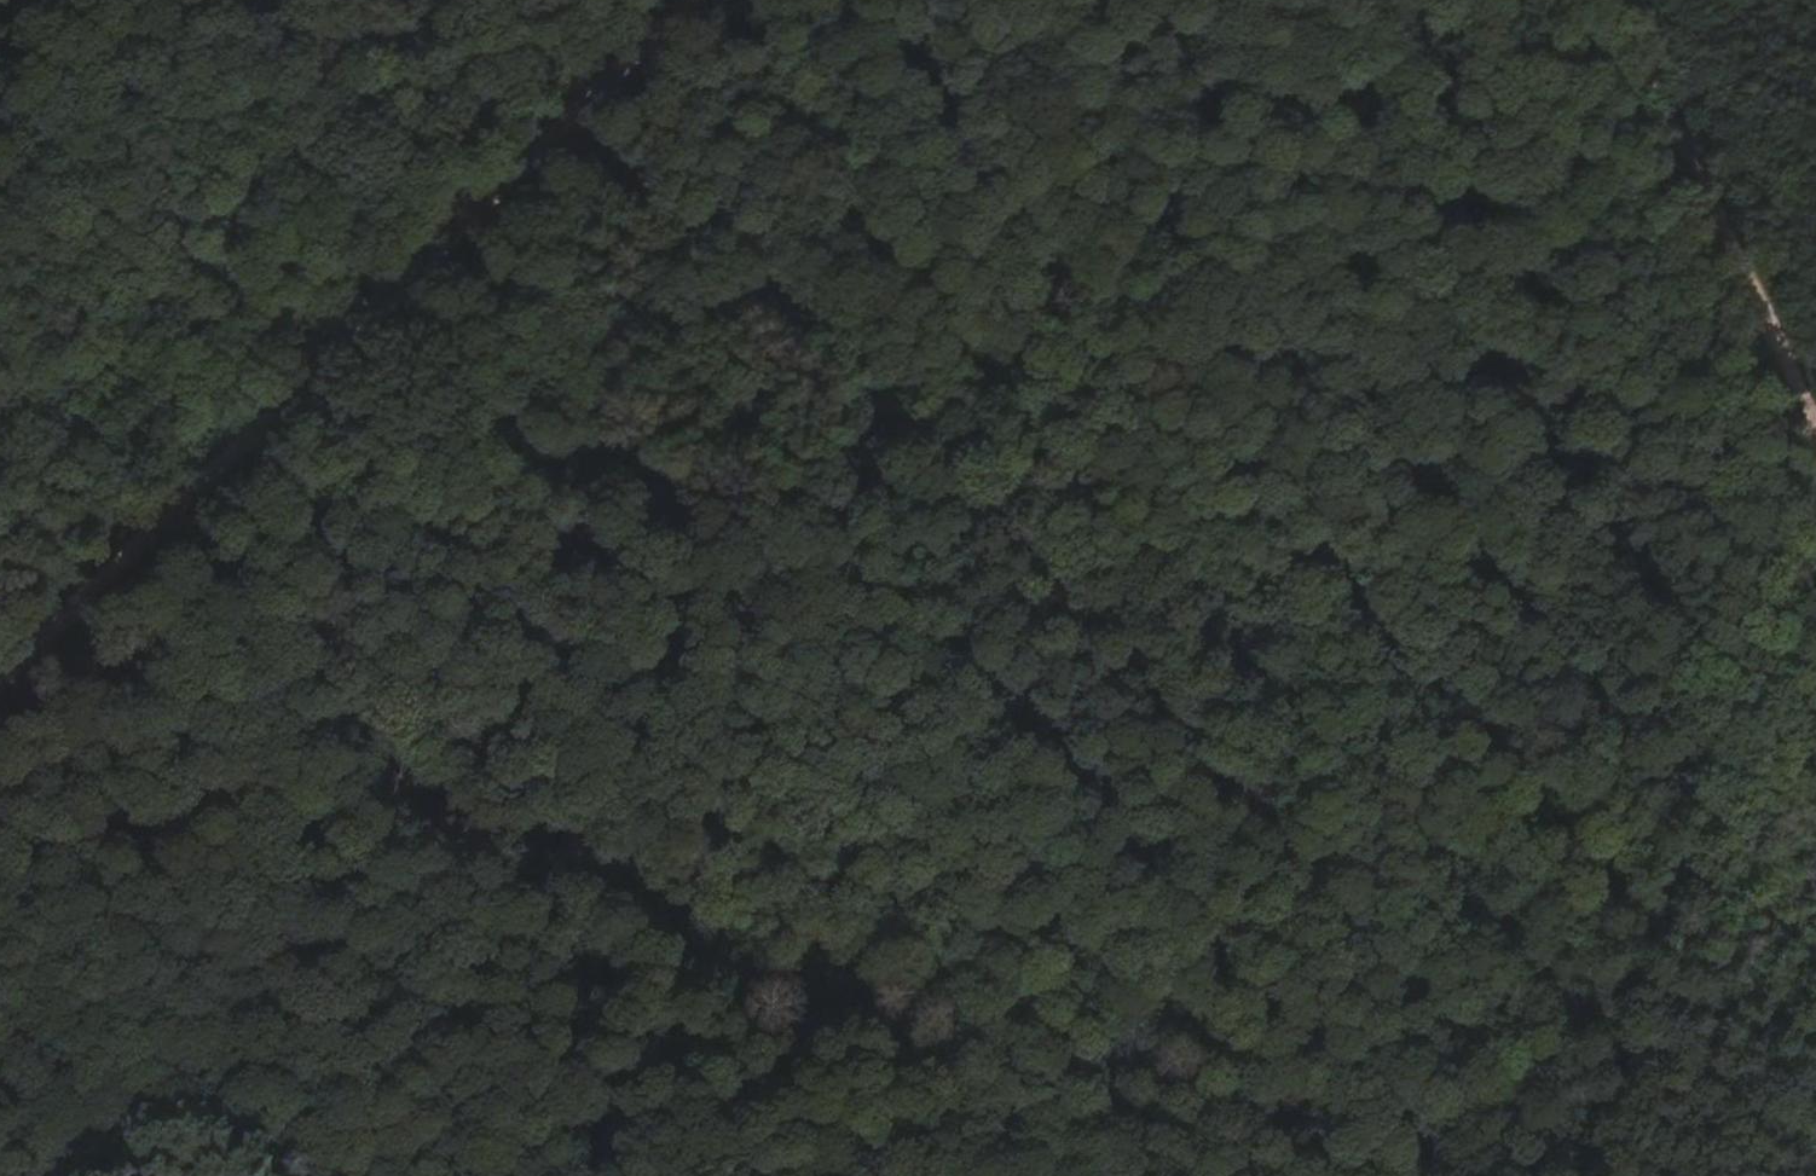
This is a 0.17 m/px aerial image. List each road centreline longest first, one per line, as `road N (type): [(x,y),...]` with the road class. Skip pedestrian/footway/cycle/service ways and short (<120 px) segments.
road 1 (track): [(0,709),(732,0)]
road 2 (track): [(1631,0),(1815,443)]

